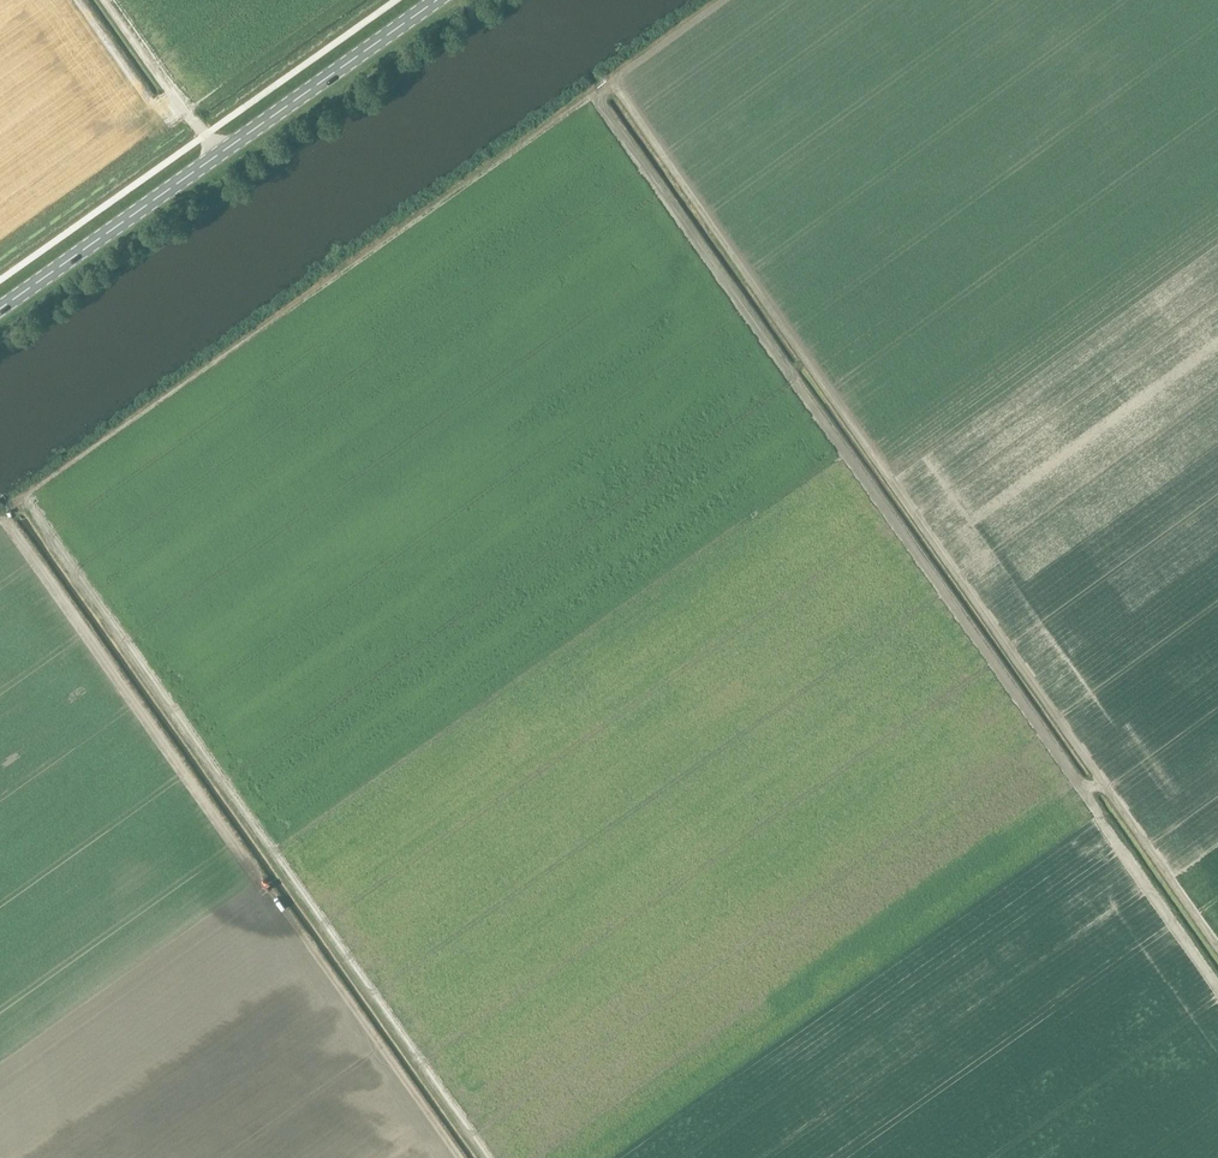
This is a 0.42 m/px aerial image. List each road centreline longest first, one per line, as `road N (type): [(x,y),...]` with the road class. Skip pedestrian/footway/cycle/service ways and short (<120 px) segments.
road 1 (primary): [(0,309),(437,0)]

